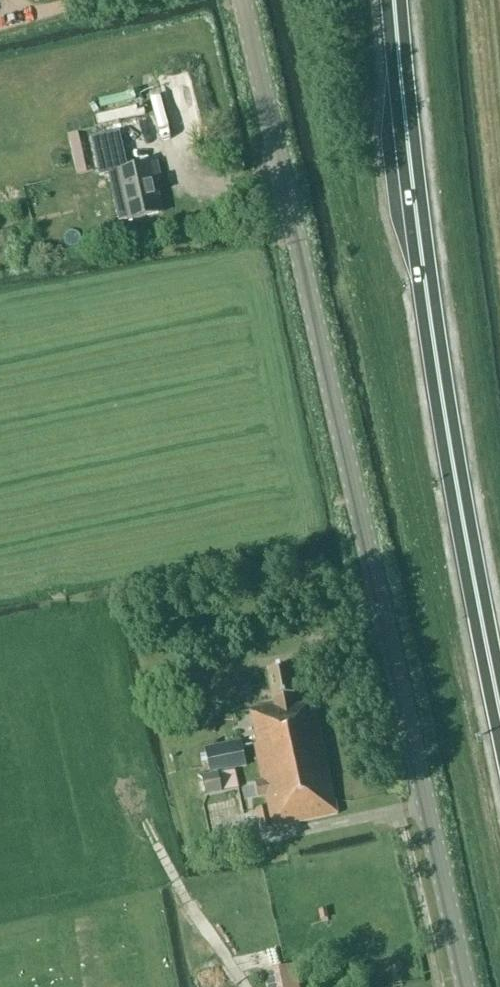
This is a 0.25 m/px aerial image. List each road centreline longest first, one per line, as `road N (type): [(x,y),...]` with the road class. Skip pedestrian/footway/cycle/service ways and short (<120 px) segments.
road 1 (tertiary): [(465,986),(245,0)]
road 2 (trunk): [(499,722),(439,410),(393,0)]

